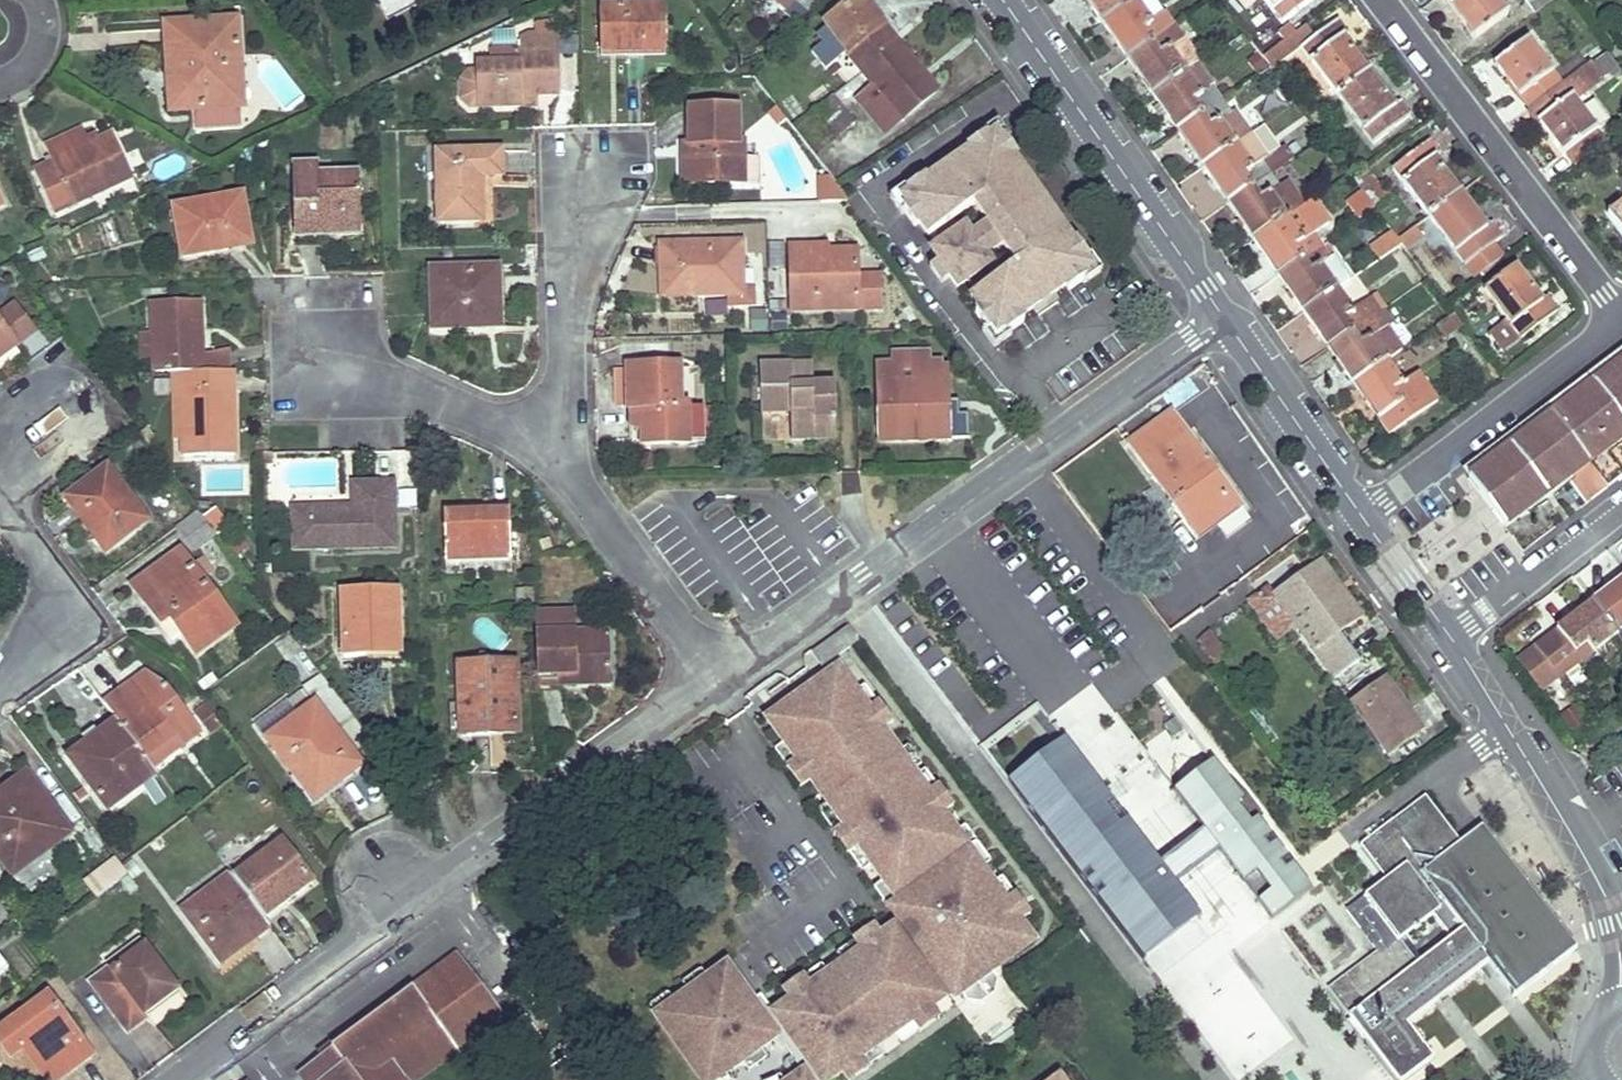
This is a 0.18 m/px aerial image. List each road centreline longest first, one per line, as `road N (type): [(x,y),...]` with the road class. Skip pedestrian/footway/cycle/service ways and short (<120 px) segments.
road 1 (residential): [(176,1079),(723,677)]
road 2 (residential): [(723,677),(1223,317)]
road 3 (residential): [(1587,860),(1450,637),(1363,519)]
road 4 (residential): [(1378,0),(1621,321)]
road 5 (residential): [(1223,317),(1000,0)]
road 6 (residential): [(1621,322),(1363,519)]
road 7 (residential): [(569,475),(566,331),(586,190)]
road 8 (residential): [(569,475),(411,386),(313,367)]
road 9 (residential): [(0,682),(39,638),(47,588),(10,515),(7,477),(29,432)]
road 10 (residential): [(723,677),(569,475)]
road 11 (residential): [(1363,519),(1223,317)]
road 12 (residential): [(1587,860),(1611,954),(1607,1014)]
road 13 (residential): [(0,99),(33,84),(49,32),(27,0)]

